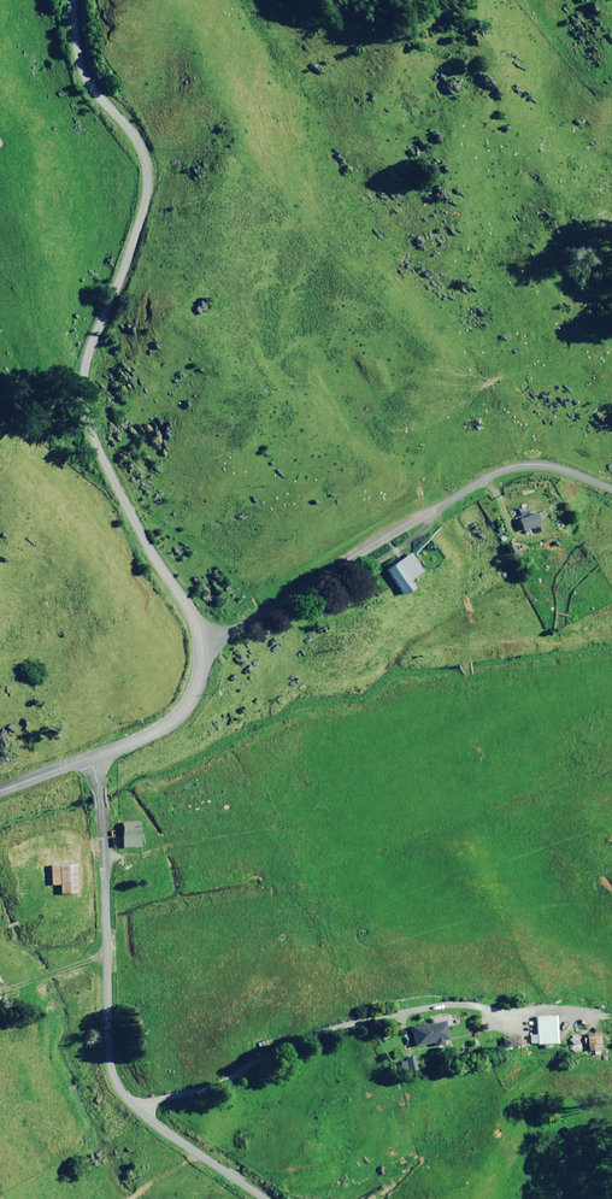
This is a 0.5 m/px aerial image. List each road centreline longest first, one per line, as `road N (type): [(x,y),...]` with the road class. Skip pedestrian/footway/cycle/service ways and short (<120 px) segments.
road 1 (unclassified): [(216,629),(155,538),(86,389),(94,320),(123,263),(149,148),(81,0)]
road 2 (unclassified): [(89,757),(104,838),(104,1040),(113,1074),(146,1108),(272,1198)]
road 3 (unclassified): [(216,629),(486,473),(537,465),(611,488)]
road 4 (unclassified): [(89,757),(174,716),(217,658),(216,629)]

